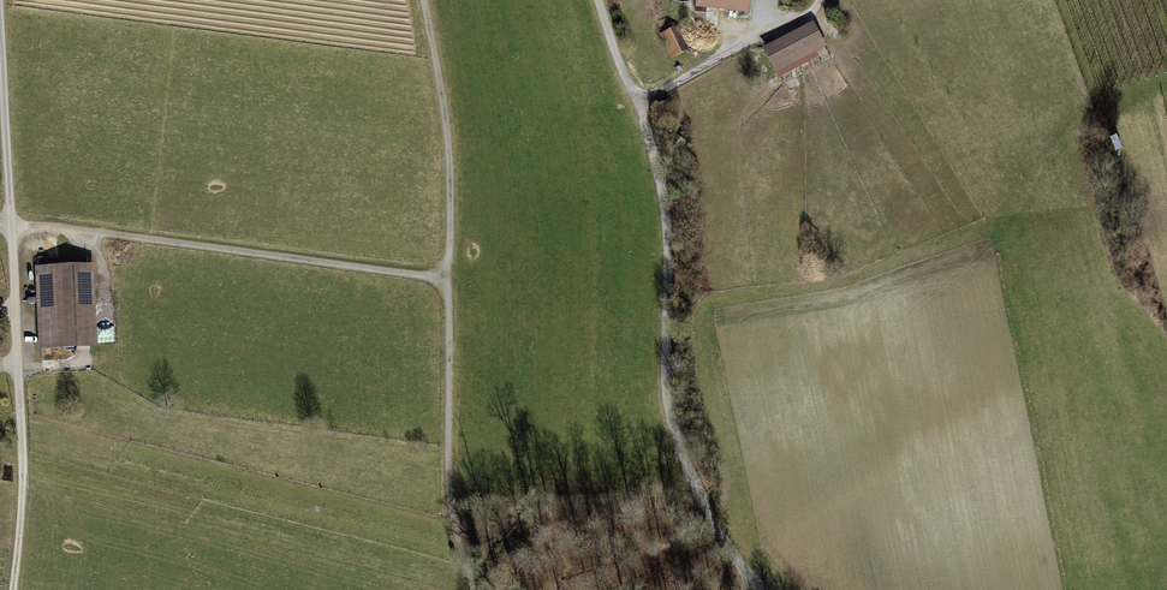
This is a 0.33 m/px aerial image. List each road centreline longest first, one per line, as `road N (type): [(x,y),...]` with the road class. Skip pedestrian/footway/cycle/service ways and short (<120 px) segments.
road 1 (track): [(757,589),(702,500),(671,416),(666,214),(599,0)]
road 2 (track): [(424,0),(446,118),(451,495),(457,540),(479,589)]
road 3 (track): [(0,10),(22,525),(11,589)]
road 4 (track): [(0,228),(449,281)]
road 5 (track): [(822,0),(807,19),(637,102)]

